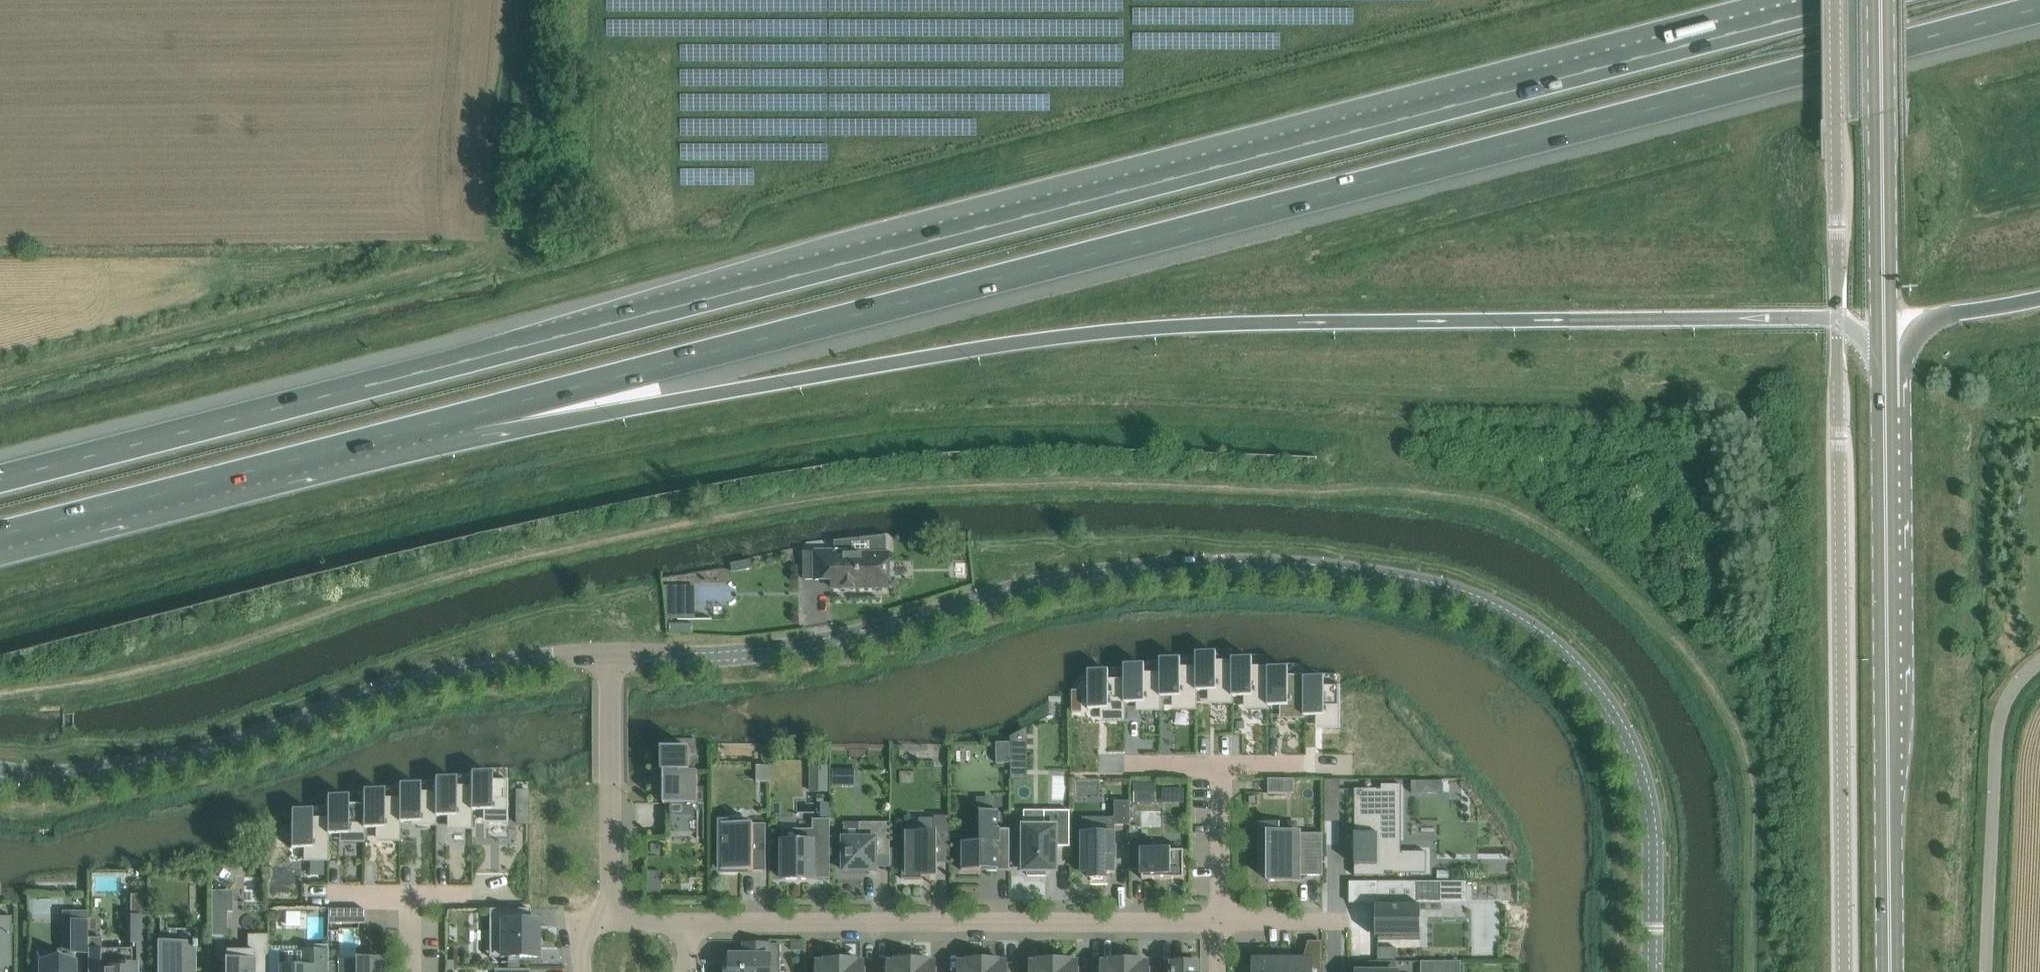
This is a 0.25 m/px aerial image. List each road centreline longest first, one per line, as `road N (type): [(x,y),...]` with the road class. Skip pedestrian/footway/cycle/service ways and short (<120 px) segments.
road 1 (motorway): [(1790,15),(0,480)]
road 2 (motorway): [(474,416),(2039,13)]
road 3 (motorway): [(474,416),(646,405),(994,346),(1150,330),(1837,320)]
road 4 (tertiary): [(1654,971),(1652,807),(1629,734),(1590,678),(1528,623),(1470,595),(1276,562),(1176,568),(1044,583),(854,642),(612,656)]
road 5 (unclassified): [(1844,971),(1837,320)]
road 6 (tertiary): [(612,656),(496,667),(148,766),(85,776),(0,773)]
road 7 (secondary): [(1891,971),(1885,394)]
road 8 (residential): [(684,932),(1218,923)]
road 9 (motorway): [(0,536),(474,416)]
road 10 (secondary): [(1885,366),(1881,0)]
road 11 (unclassified): [(1837,320),(1835,0)]
road 12 (residential): [(612,656),(617,923)]
road 13 (motorway): [(1885,394),(1920,322),(2039,302)]
road 14 (residential): [(1218,923),(1350,920)]
road 15 (residential): [(1223,793),(1218,923)]

